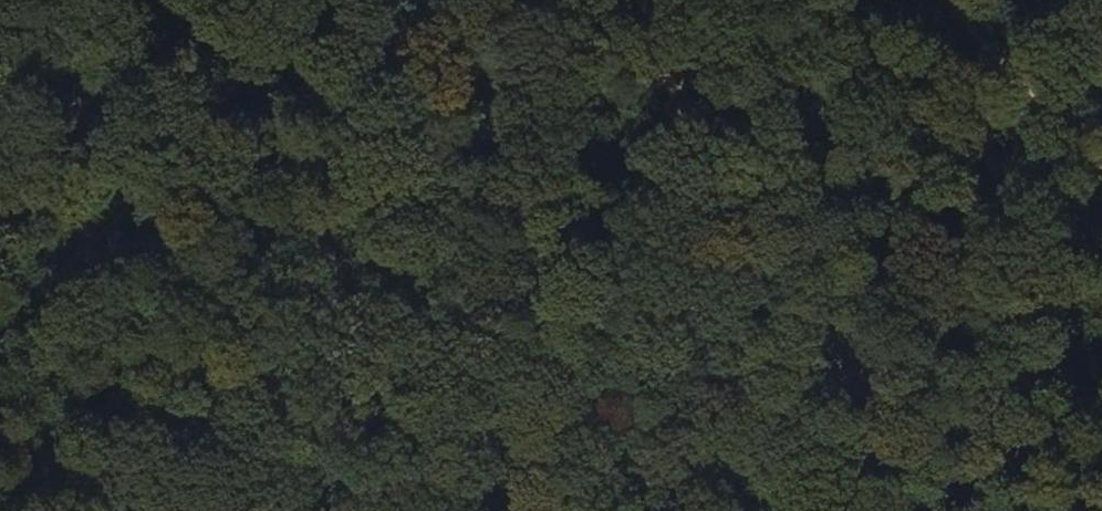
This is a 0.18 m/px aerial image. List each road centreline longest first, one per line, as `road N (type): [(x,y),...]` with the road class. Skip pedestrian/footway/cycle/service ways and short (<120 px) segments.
road 1 (track): [(0,336),(299,0)]
road 2 (track): [(953,0),(1101,157)]

